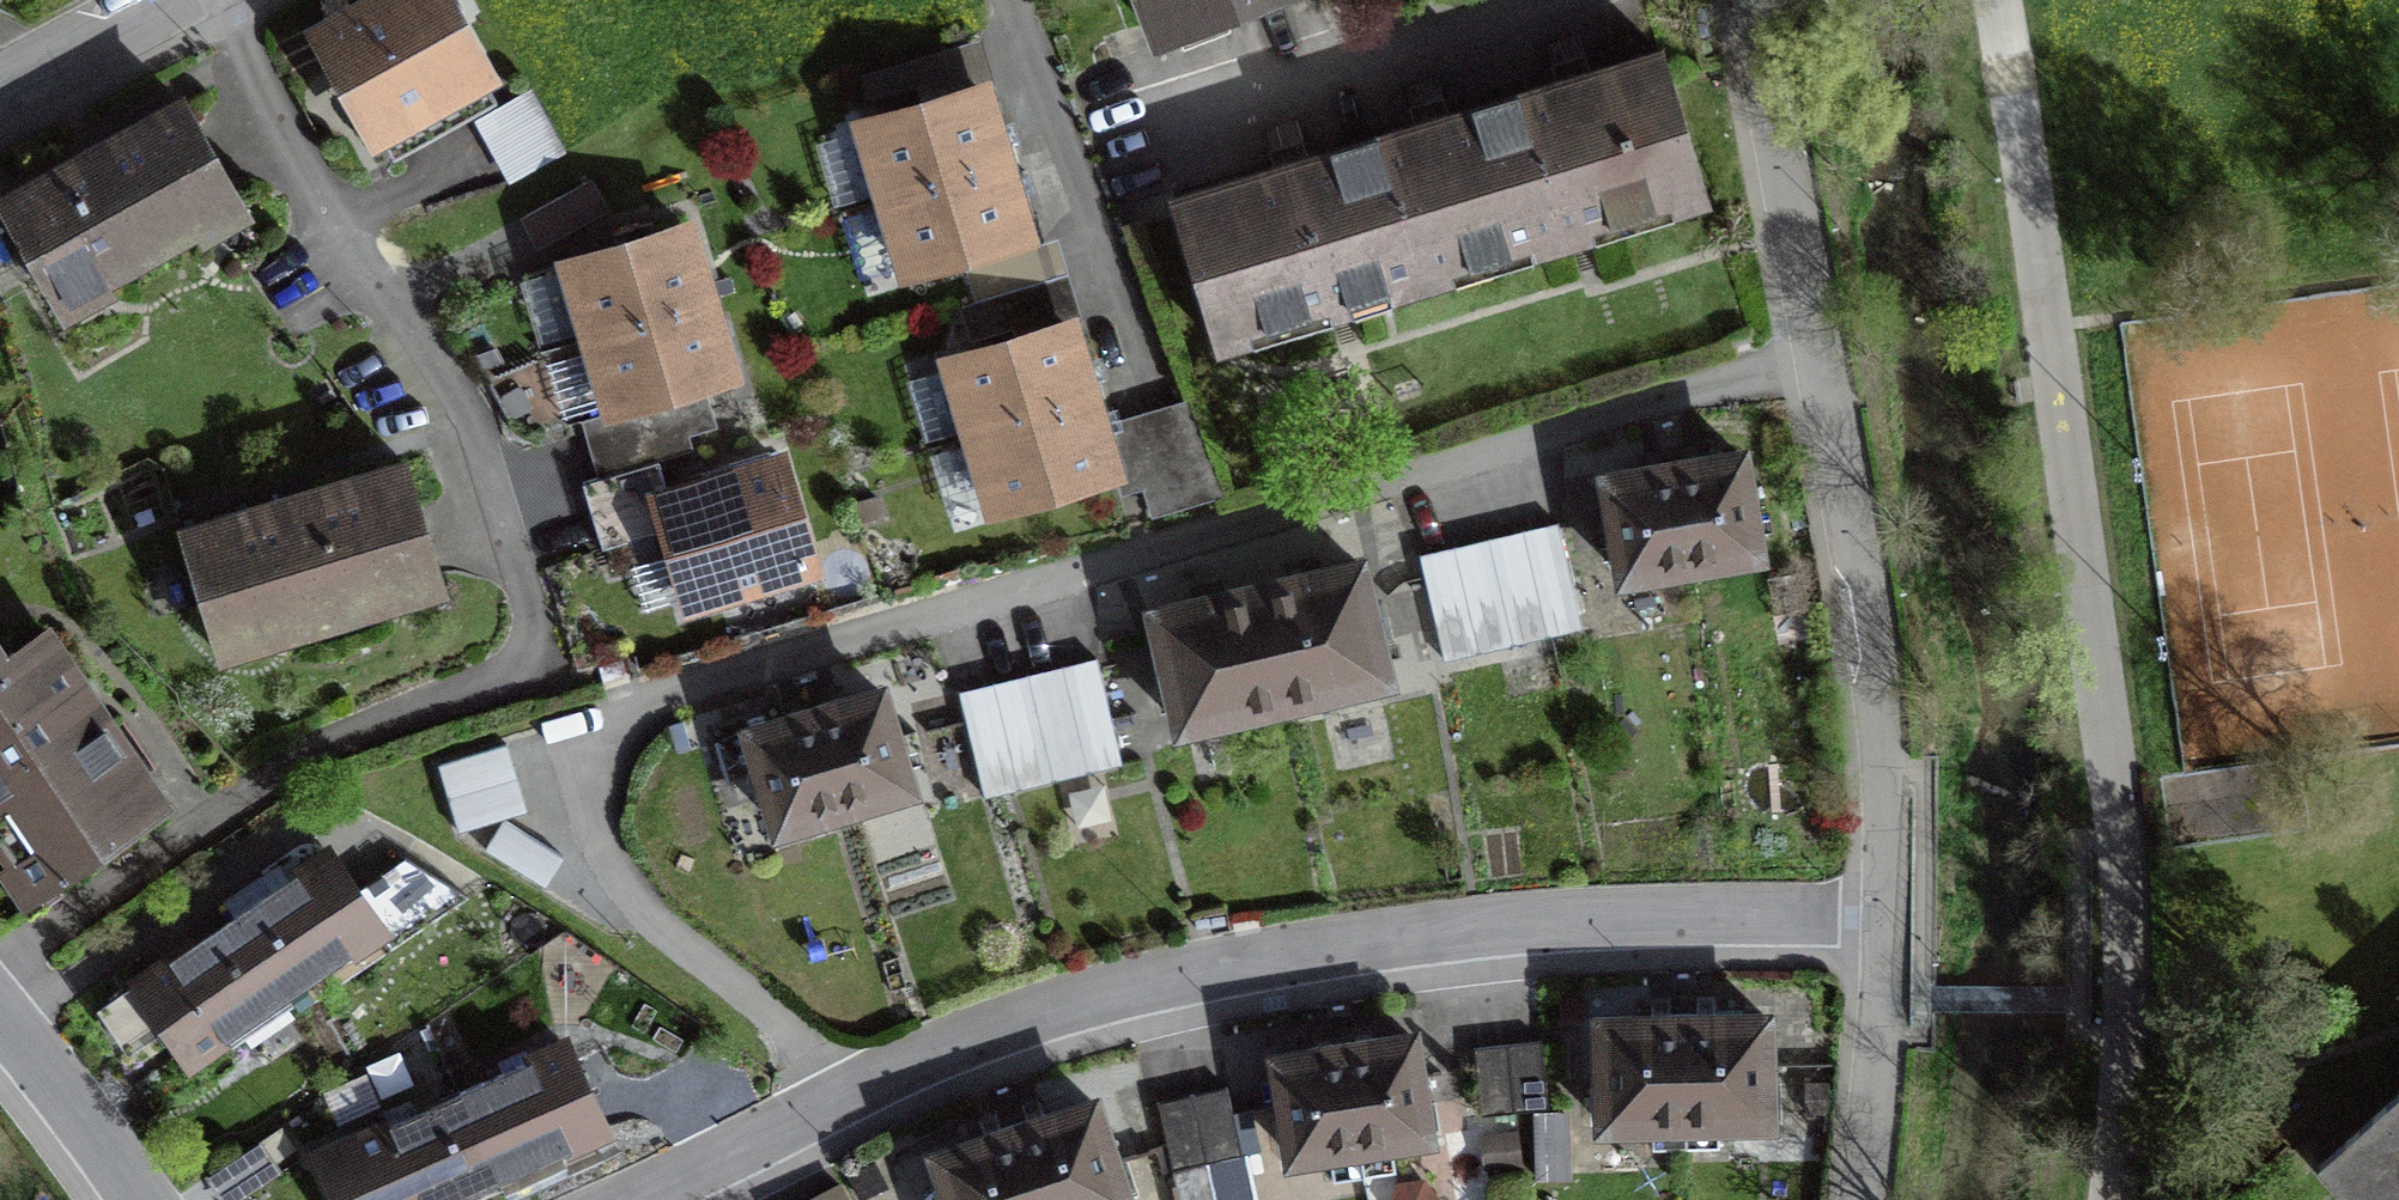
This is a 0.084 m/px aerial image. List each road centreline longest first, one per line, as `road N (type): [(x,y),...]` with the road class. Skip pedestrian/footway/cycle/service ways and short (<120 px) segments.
road 1 (residential): [(843,1094),(810,1048),(670,934),(615,875),(597,831),(595,790),(609,747),(635,718),(674,697),(1734,384),(1821,367)]
road 2 (residential): [(205,0),(469,414),(533,612),(531,644),(494,681),(276,774),(0,963)]
road 3 (unclassified): [(1996,0),(2123,877),(2126,1075),(2112,1199)]
road 4 (residential): [(1885,916),(1498,926),(1232,964),(1013,1021),(843,1094)]
road 5 (unclassified): [(1821,367),(1878,689),(1885,916)]
road 6 (unclassified): [(1747,0),(1821,367)]
road 7 (unclassified): [(1885,916),(1862,1199)]
road 8 (residential): [(843,1094),(622,1199)]
road 9 (unclassified): [(141,1199),(0,1014)]
road 10 (residential): [(186,0),(0,95)]

